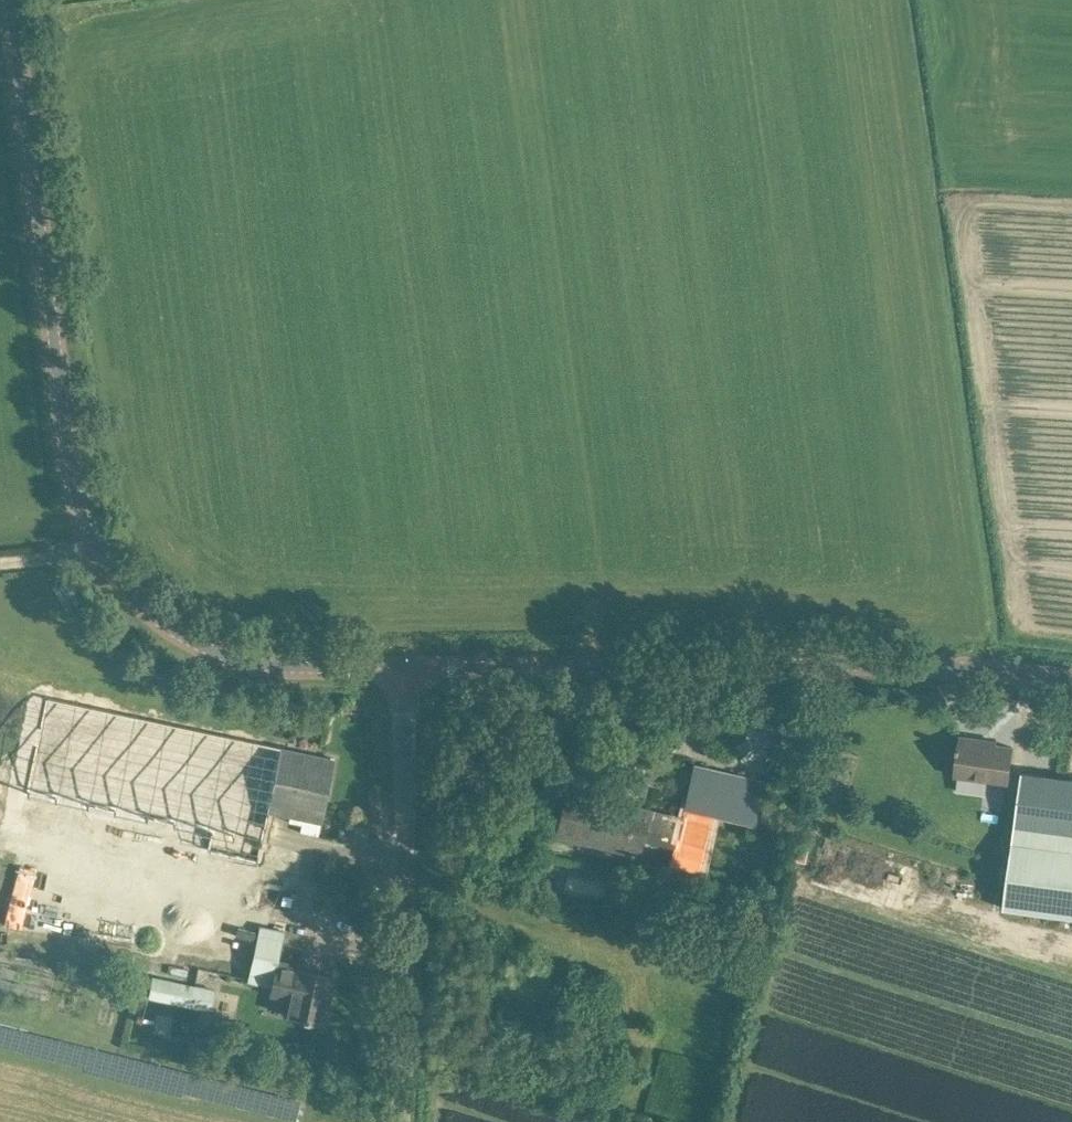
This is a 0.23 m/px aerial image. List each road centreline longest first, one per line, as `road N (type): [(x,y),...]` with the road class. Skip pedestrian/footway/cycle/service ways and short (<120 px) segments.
road 1 (unclassified): [(405,666),(236,658),(156,618),(104,556),(76,491),(11,0)]
road 2 (unclassified): [(1071,679),(867,664),(405,666)]
road 3 (unclassified): [(400,1121),(405,666)]

